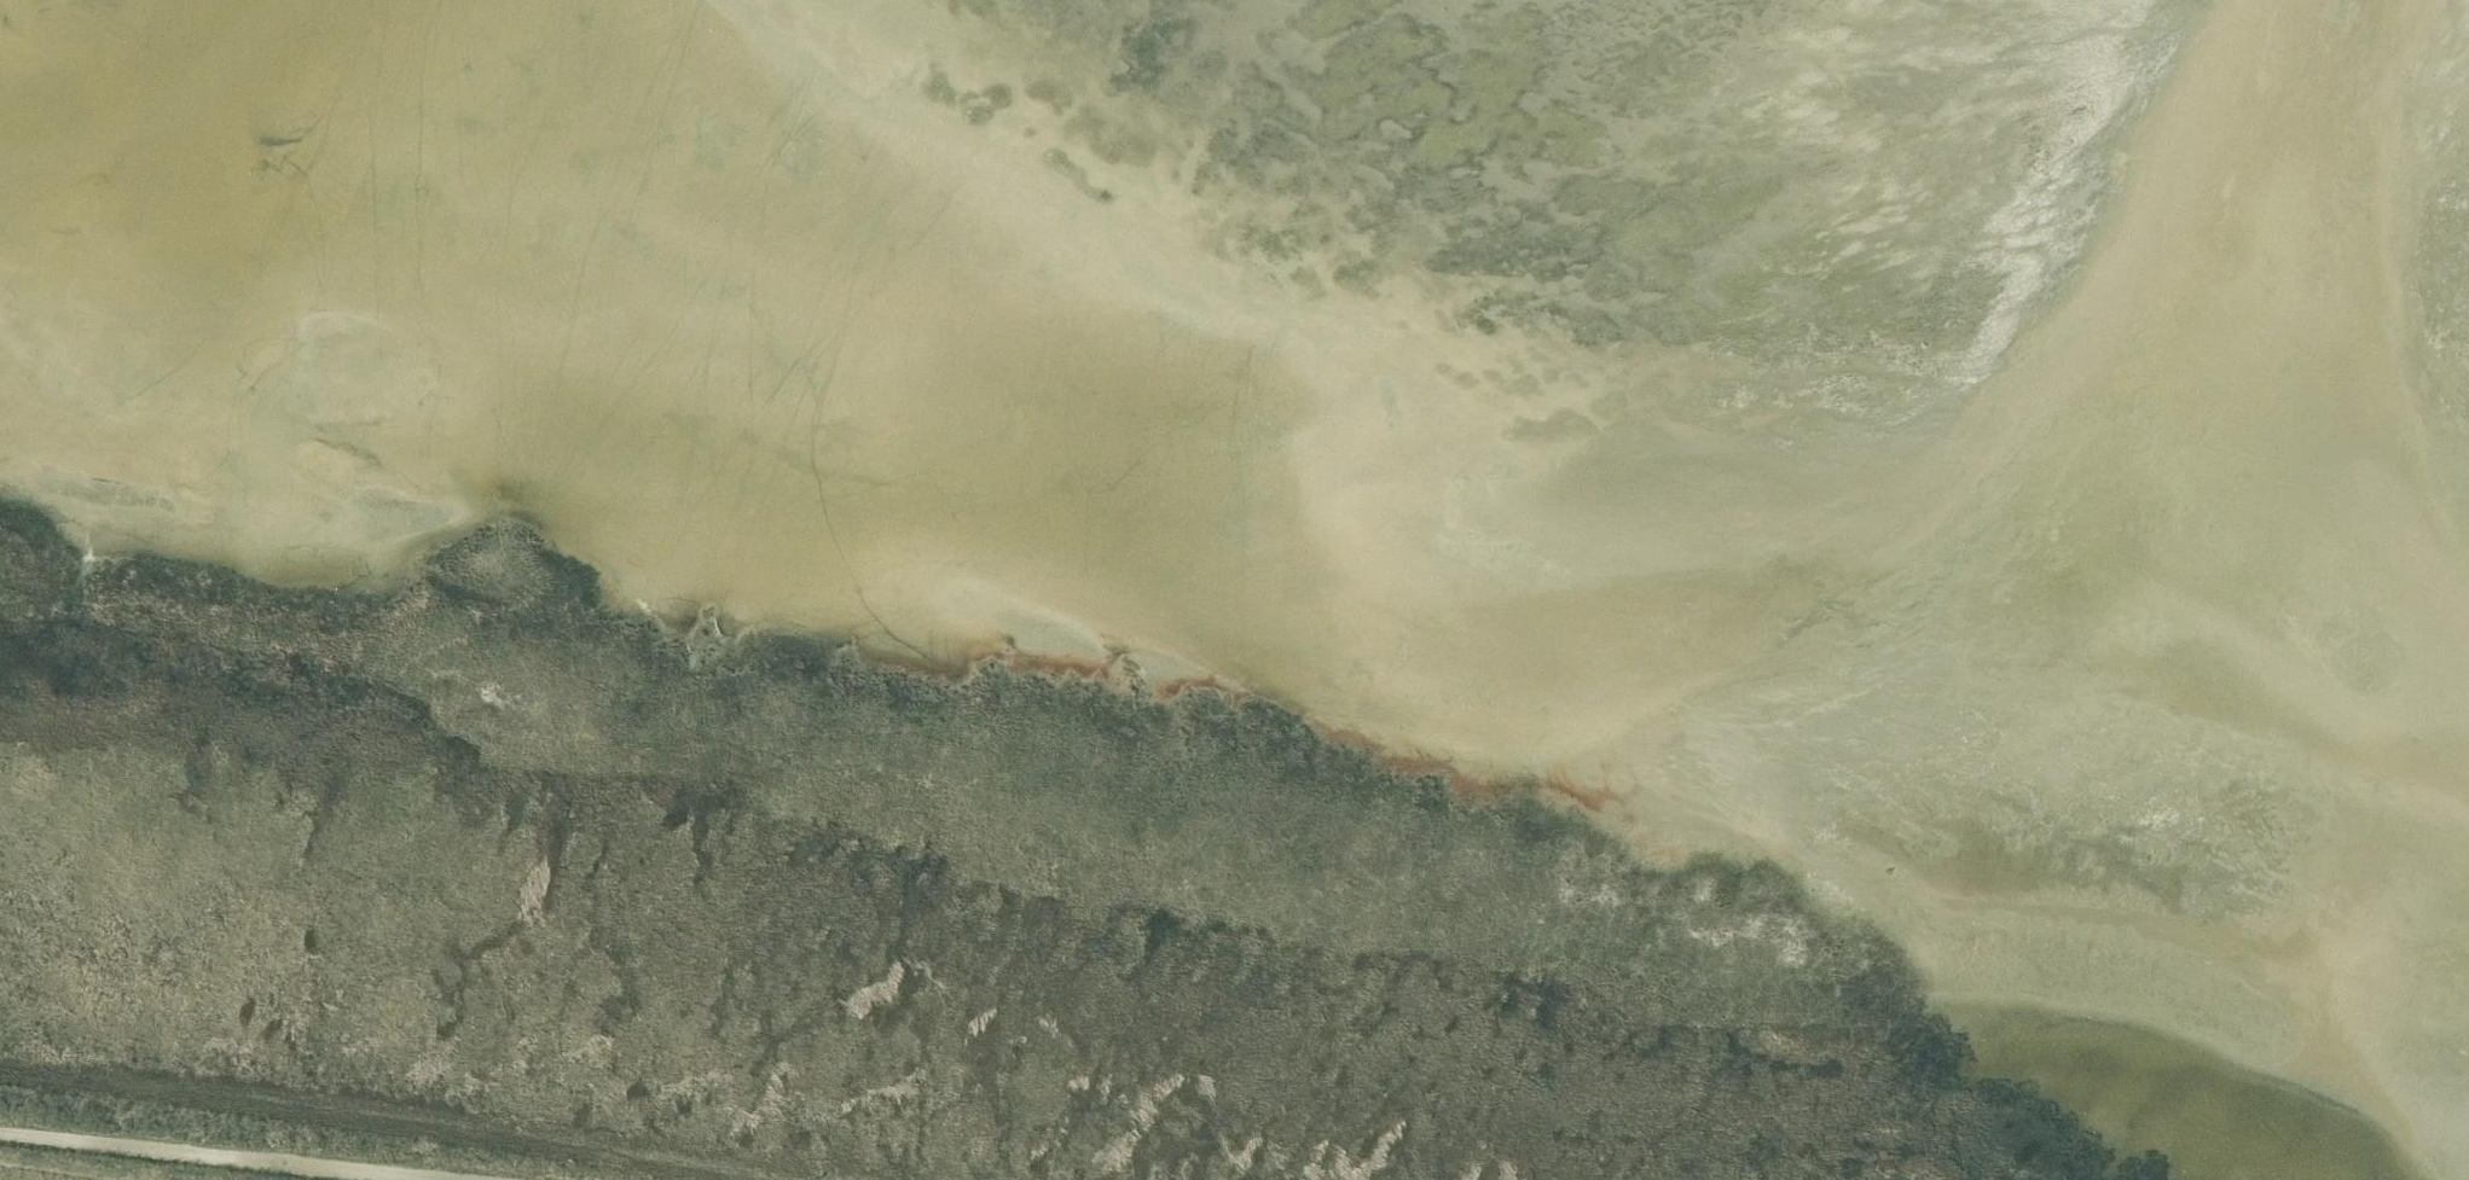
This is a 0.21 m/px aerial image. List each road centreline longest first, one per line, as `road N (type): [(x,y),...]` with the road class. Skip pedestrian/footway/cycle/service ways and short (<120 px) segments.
road 1 (track): [(0,1136),(414,1179)]

